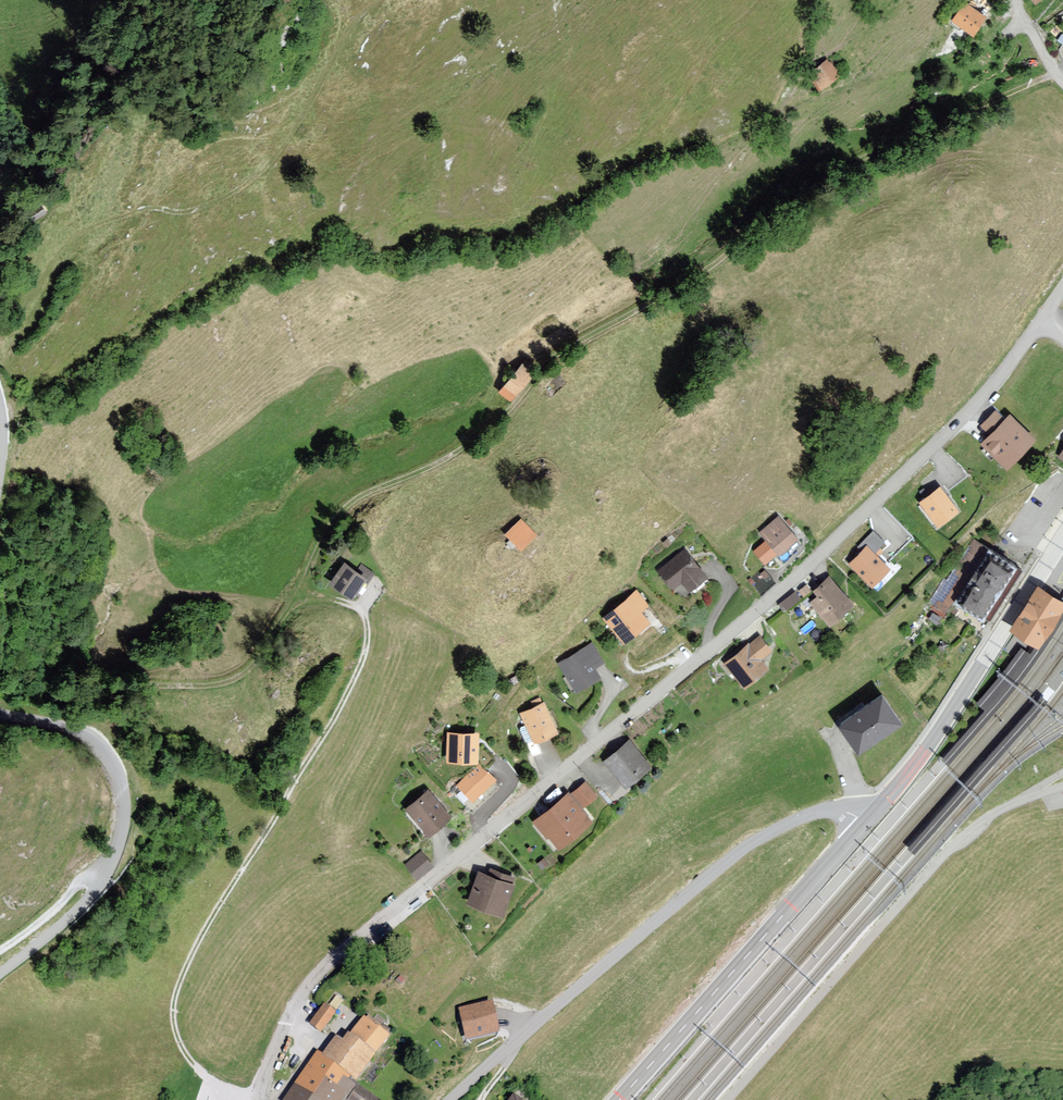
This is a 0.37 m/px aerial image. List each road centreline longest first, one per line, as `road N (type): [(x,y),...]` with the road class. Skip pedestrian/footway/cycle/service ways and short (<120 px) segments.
road 1 (track): [(0,669),(15,692),(83,696),(217,683),(248,670),(365,494),(474,449),(602,327),(751,248),(865,151),(928,119),(1055,73)]
road 2 (residential): [(291,1012),(327,964),(785,587),(950,430),(1042,331)]
road 3 (track): [(304,594),(342,603),(368,624),(358,680),(182,981),(176,1036),(212,1082),(251,1099)]
road 4 (track): [(0,331),(14,324),(78,234),(145,208),(184,216),(222,203),(255,178),(289,135),(349,26),(379,0)]
road 5 (unclassified): [(865,823),(824,812),(750,844),(451,1099)]
road 6 (unclassified): [(0,974),(103,881),(126,808),(119,775),(92,737),(0,712)]
road 7 (secondary): [(619,1099),(865,823)]
road 8 (secondary): [(865,823),(926,749),(1062,537)]

